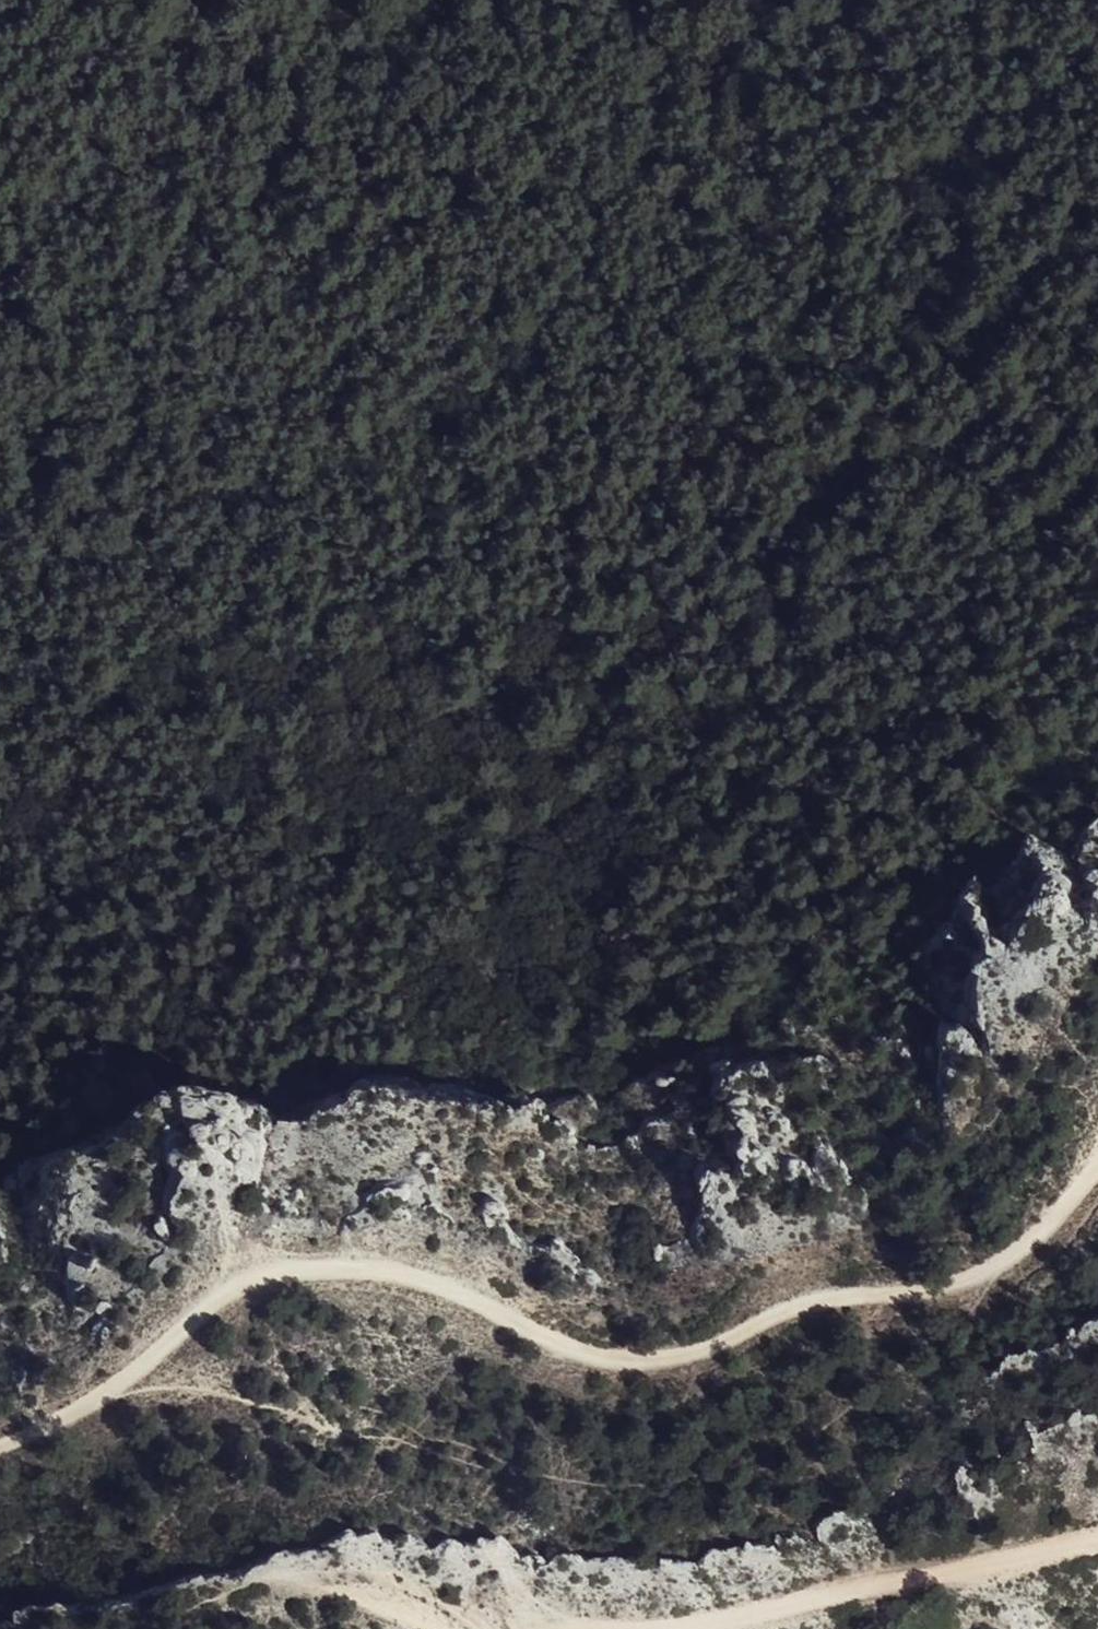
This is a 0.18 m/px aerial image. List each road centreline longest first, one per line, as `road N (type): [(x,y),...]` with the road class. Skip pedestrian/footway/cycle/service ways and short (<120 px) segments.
road 1 (track): [(1097,1168),(1025,1247),(973,1274),(922,1291),(789,1305),(673,1359),(607,1358),(544,1343),(403,1272),(258,1278),(214,1297),(112,1395),(0,1447)]
road 2 (track): [(1097,1544),(902,1578),(745,1623),(665,1628)]

